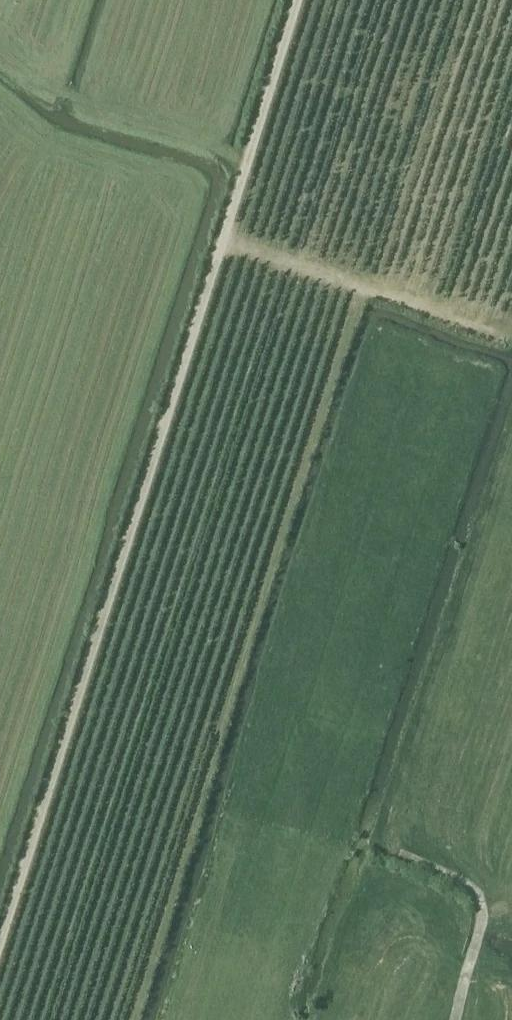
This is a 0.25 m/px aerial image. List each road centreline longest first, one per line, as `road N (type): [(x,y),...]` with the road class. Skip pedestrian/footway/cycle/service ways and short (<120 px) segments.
road 1 (track): [(0,937),(246,163)]
road 2 (track): [(246,163),(82,100),(0,42)]
road 3 (track): [(454,1019),(483,921),(460,880),(398,857)]
road 4 (track): [(246,163),(294,0)]

